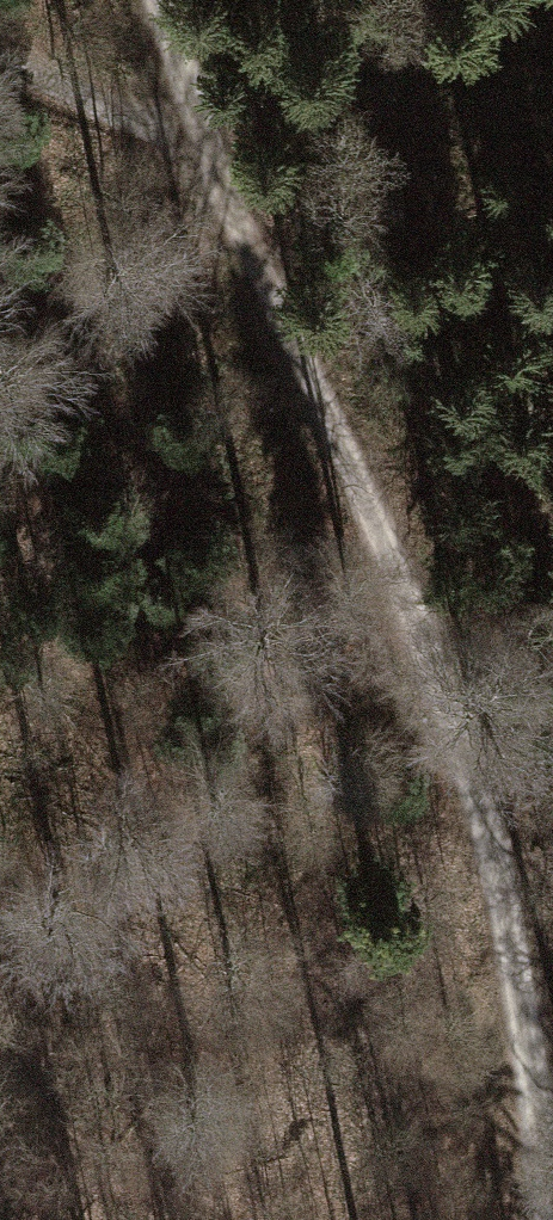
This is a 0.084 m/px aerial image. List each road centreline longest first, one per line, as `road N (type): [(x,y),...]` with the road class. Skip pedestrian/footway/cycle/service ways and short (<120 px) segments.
road 1 (track): [(154,0),(195,136),(460,733),(489,836),(529,1078),(552,1162)]
road 2 (track): [(0,58),(195,136)]
road 3 (track): [(529,1078),(534,1219)]

